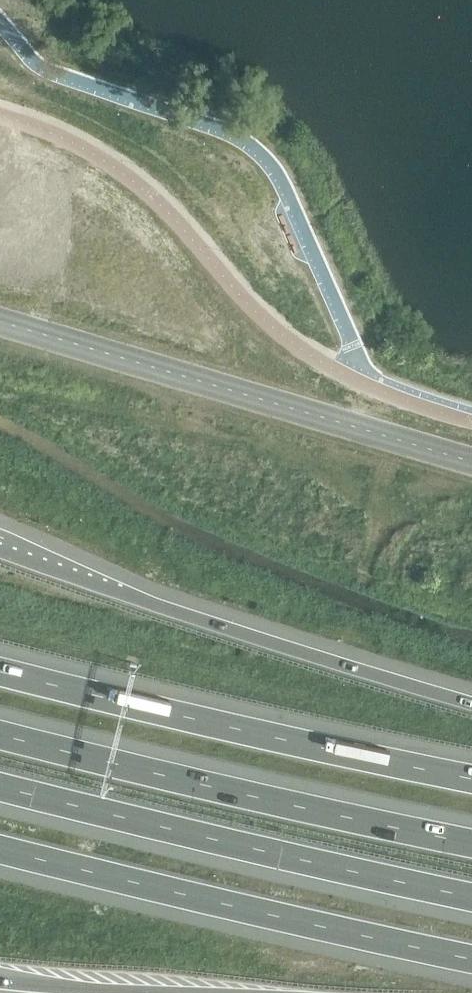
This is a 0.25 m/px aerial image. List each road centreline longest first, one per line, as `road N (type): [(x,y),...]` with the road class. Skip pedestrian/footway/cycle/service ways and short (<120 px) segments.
road 1 (motorway): [(471,707),(0,552)]
road 2 (motorway): [(0,786),(471,896)]
road 3 (motorway): [(0,847),(471,955)]
road 4 (motorway): [(471,846),(0,739)]
road 5 (motorway): [(471,783),(0,677)]
road 6 (motorway): [(0,977),(241,992)]

